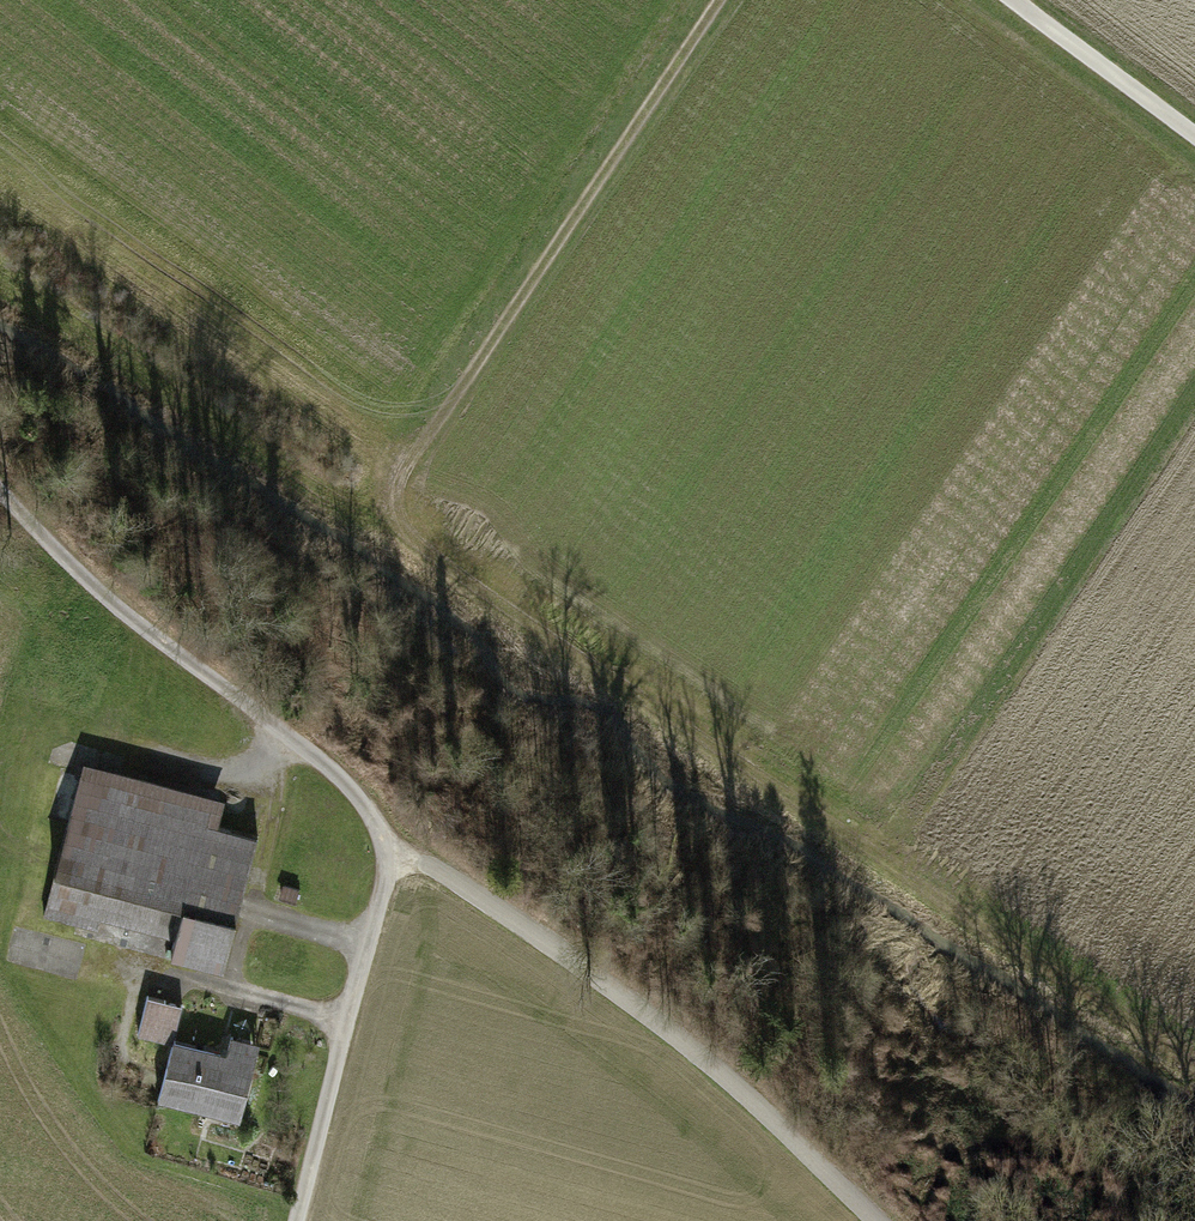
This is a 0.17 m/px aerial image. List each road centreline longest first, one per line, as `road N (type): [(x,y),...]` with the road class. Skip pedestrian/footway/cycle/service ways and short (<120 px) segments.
road 1 (track): [(1194,1077),(417,557),(390,512),(402,470),(722,0)]
road 2 (track): [(297,1220),(396,857),(361,798),(79,578),(0,494)]
road 3 (track): [(350,1027),(20,933),(77,732),(253,789),(283,734)]
road 4 (track): [(396,857),(440,874),(690,1048),(873,1220)]
road 5 (unclassified): [(1194,143),(1005,0)]
road 6 (track): [(231,993),(273,828),(253,789)]
road 7 (track): [(255,908),(373,942)]

